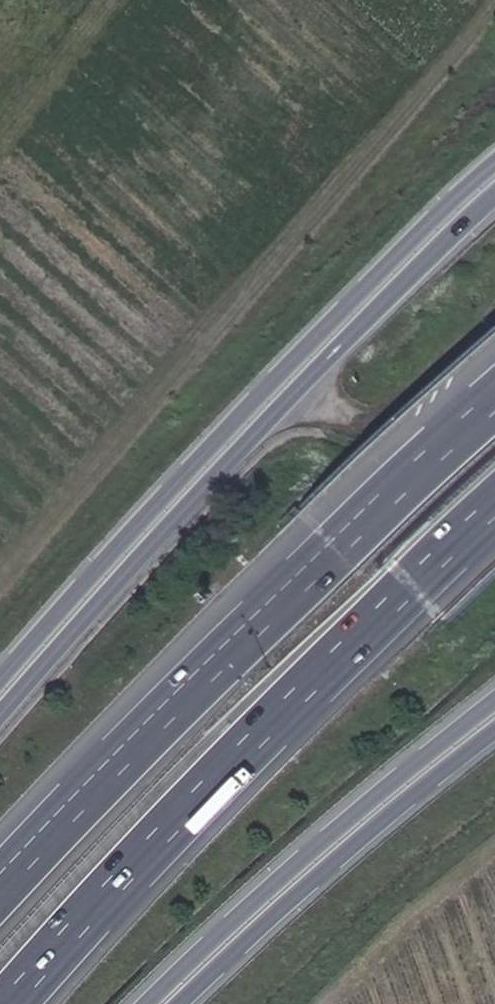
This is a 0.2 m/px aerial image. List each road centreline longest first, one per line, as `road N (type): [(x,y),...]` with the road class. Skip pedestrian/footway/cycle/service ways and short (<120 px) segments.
road 1 (motorway): [(0,717),(105,594),(494,199)]
road 2 (motorway): [(494,166),(92,575),(0,683)]
road 3 (motorway): [(494,407),(187,693),(0,887)]
road 4 (motorway): [(10,1003),(84,916),(411,590),(494,519)]
road 5 (motorway): [(494,708),(307,852),(148,1003)]
road 6 (motorway): [(182,1003),(494,732)]

